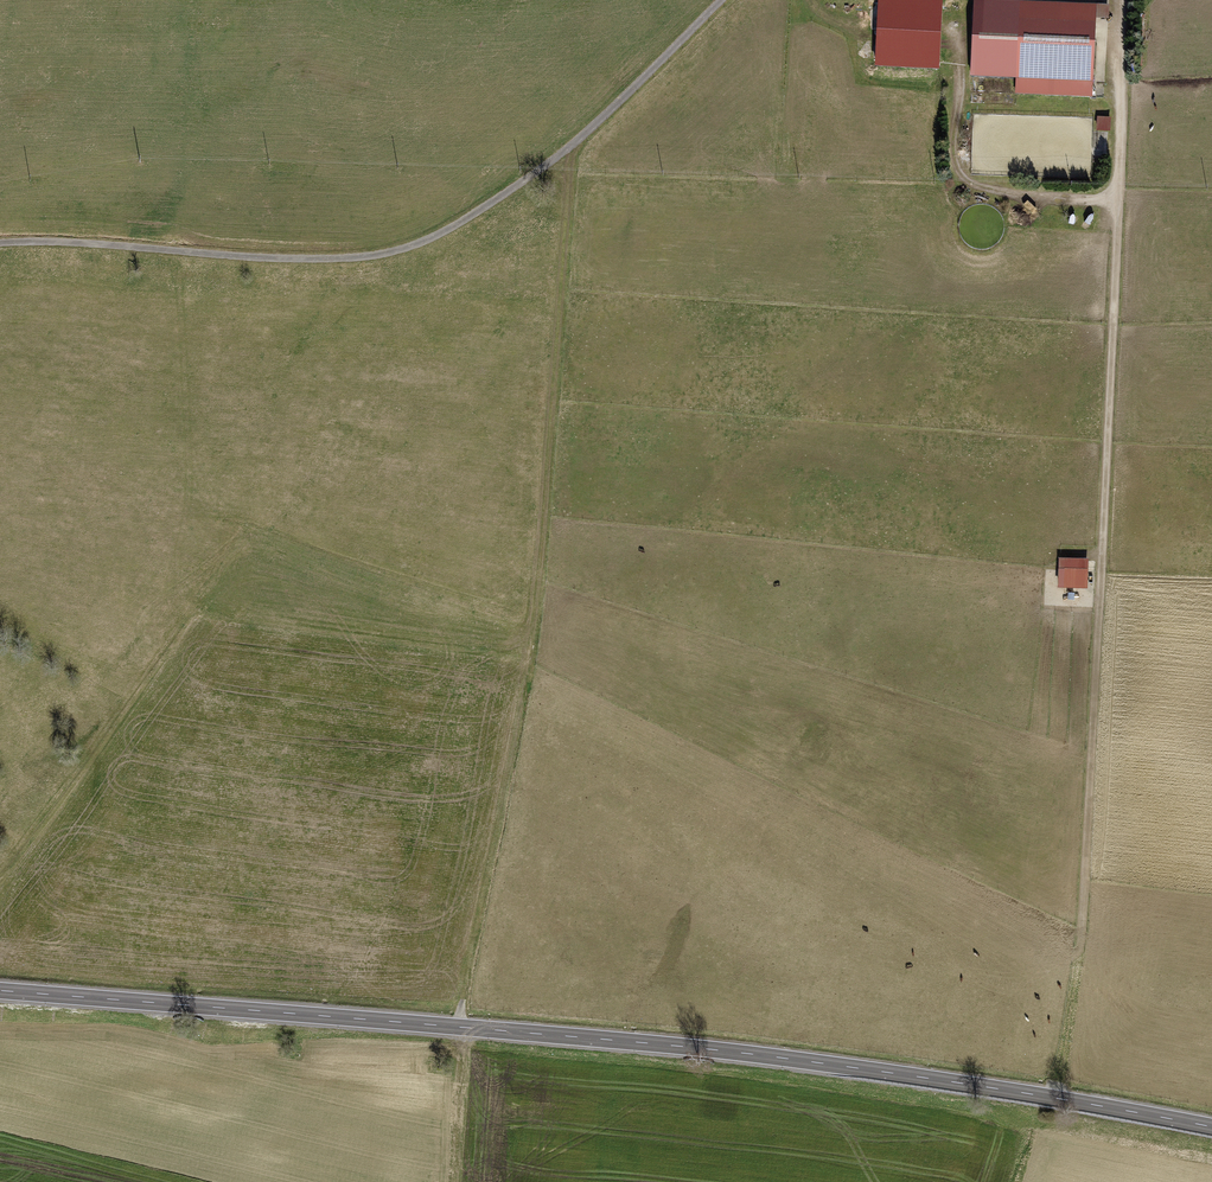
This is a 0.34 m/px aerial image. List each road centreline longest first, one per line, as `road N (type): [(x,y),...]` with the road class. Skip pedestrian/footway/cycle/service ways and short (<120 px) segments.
road 1 (track): [(562,156),(531,641),(454,1040),(356,1044),(296,1057),(126,1028),(0,1022)]
road 2 (secondary): [(0,990),(691,1047),(1211,1127)]
road 3 (track): [(1121,0),(1104,569),(1083,918),(1054,1098)]
road 4 (track): [(0,247),(348,262),(402,253),(471,221),(562,156),(721,0)]

